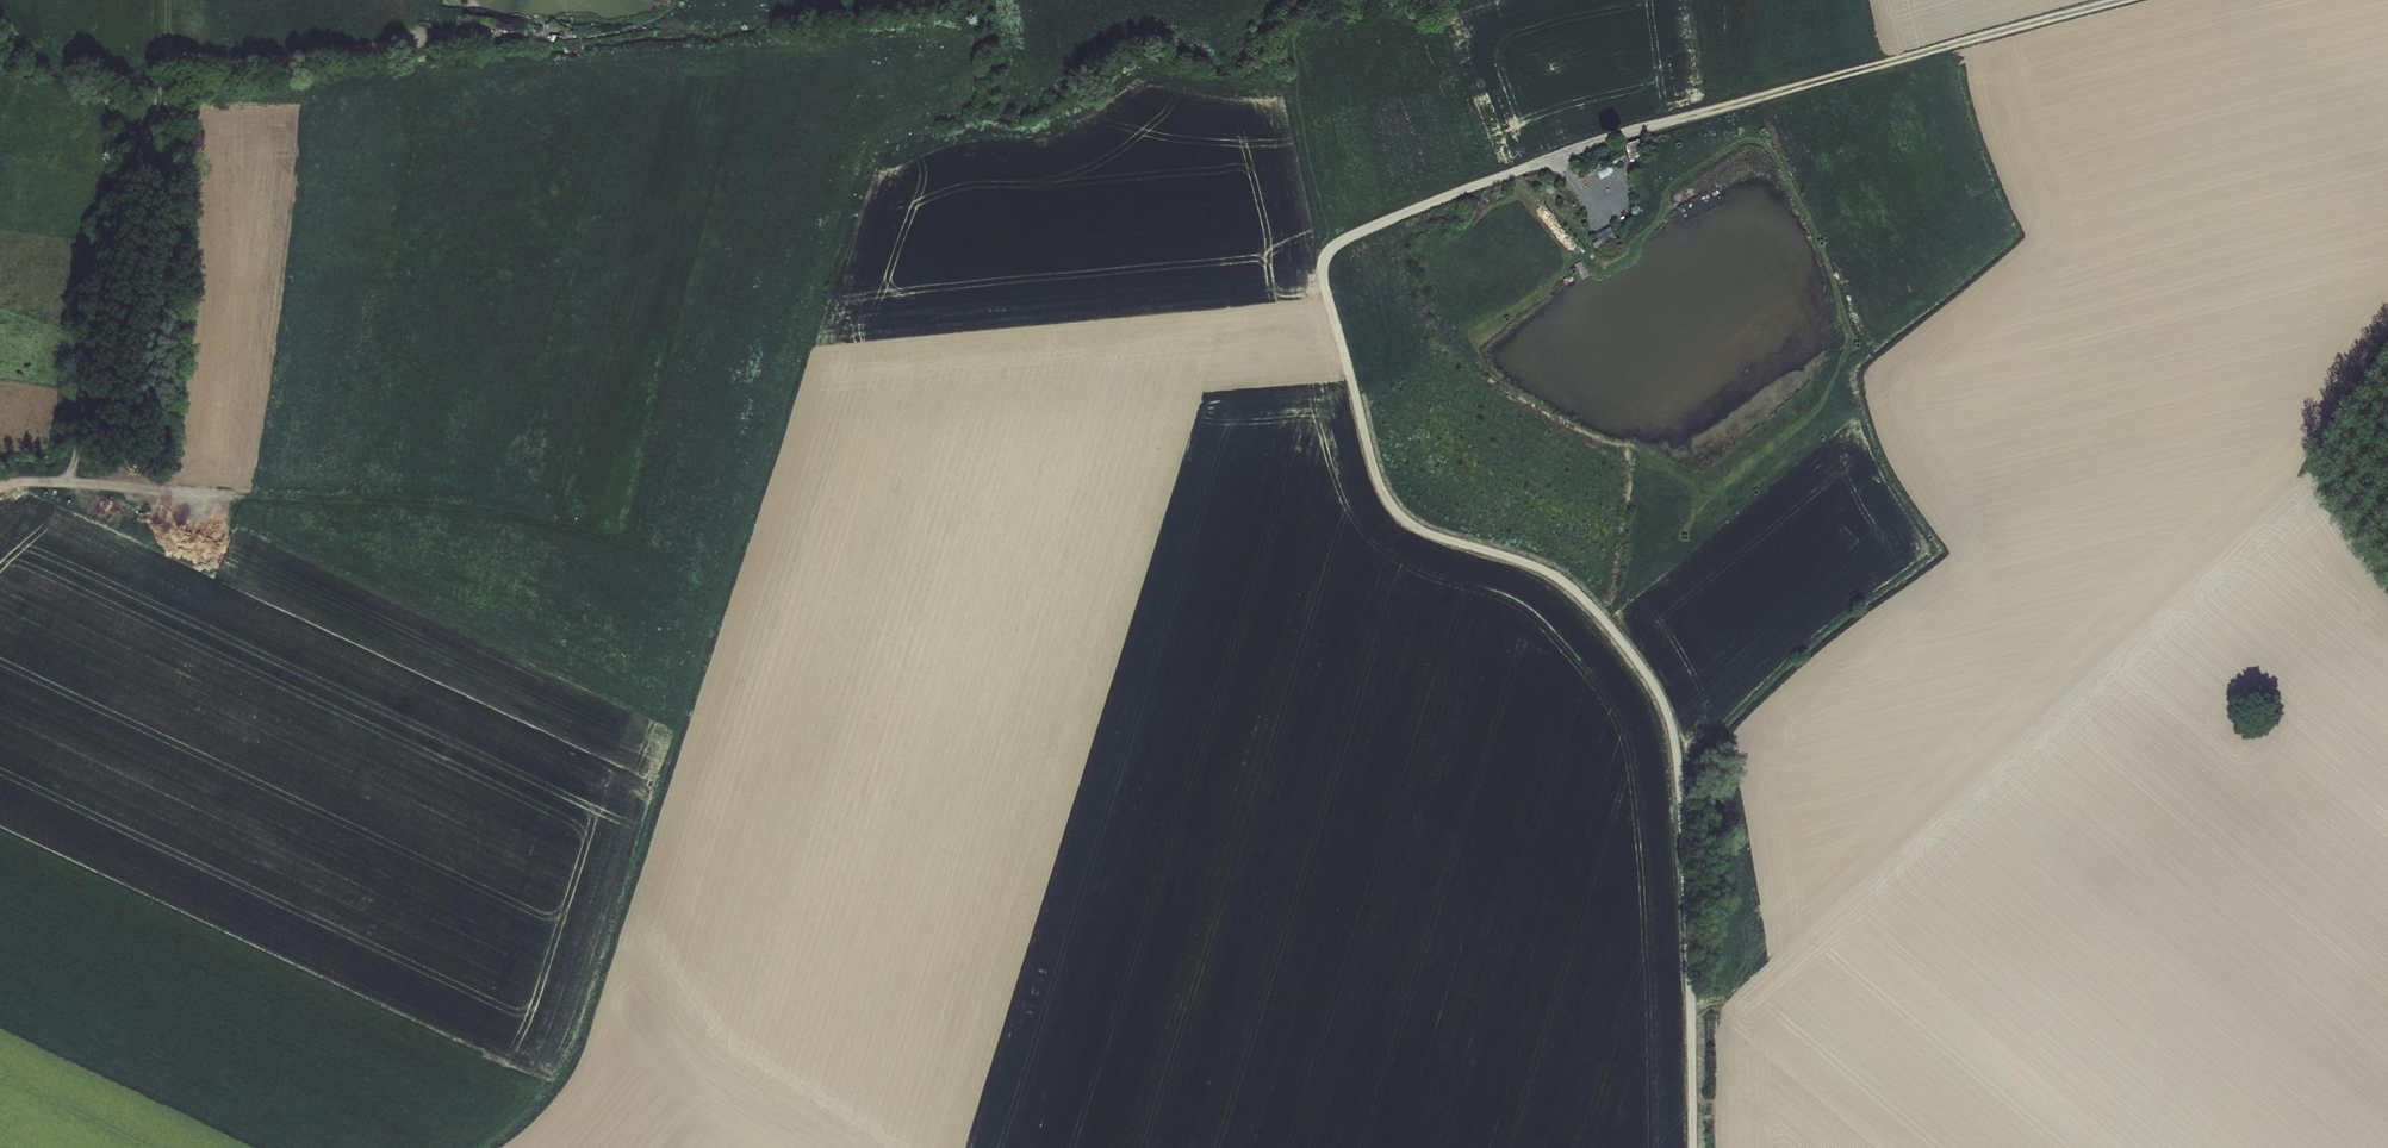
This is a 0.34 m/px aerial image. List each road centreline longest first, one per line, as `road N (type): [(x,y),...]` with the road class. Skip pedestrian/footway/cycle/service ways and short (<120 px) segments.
road 1 (track): [(2129,0),(1636,130),(1343,238),(1325,259),(1321,281),(1381,497),(1428,538),(1516,563),(1563,586),(1600,617),(1653,686),(1668,721),(1683,783),(1692,1147)]
road 2 (track): [(0,485),(236,492)]

